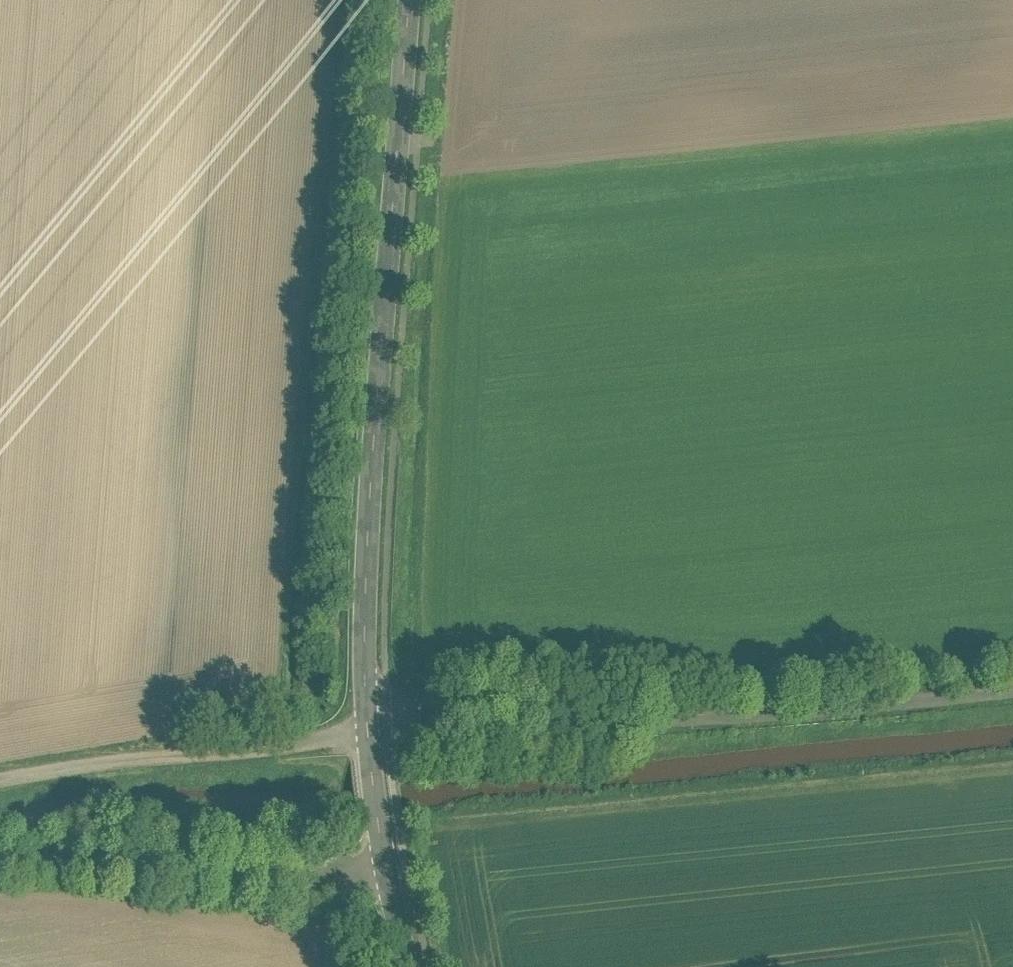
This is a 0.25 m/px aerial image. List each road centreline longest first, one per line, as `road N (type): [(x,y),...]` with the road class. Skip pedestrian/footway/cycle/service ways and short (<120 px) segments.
road 1 (tertiary): [(368,716),(369,529),(409,0)]
road 2 (unclassified): [(1012,693),(645,723),(496,712),(368,716)]
road 3 (unclassified): [(0,867),(59,857),(330,881),(386,876)]
road 4 (track): [(368,716),(336,739),(0,784)]
road 5 (tertiary): [(386,876),(368,716)]

